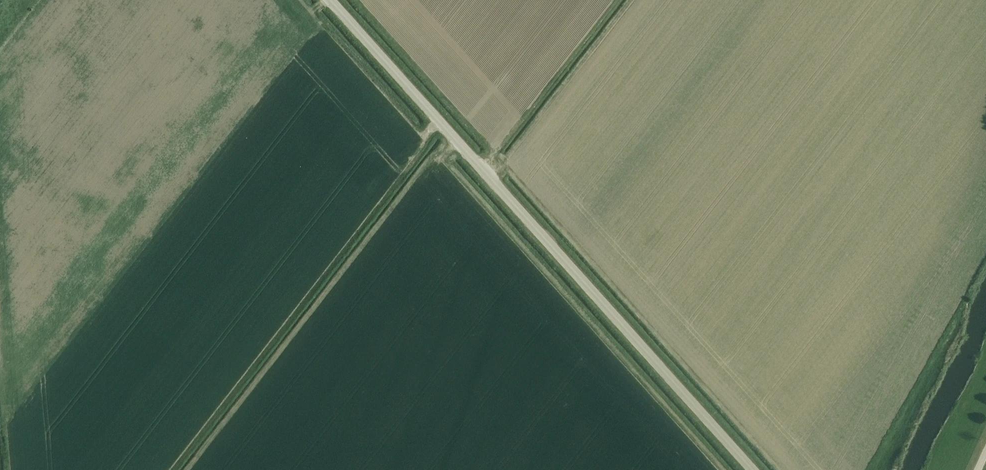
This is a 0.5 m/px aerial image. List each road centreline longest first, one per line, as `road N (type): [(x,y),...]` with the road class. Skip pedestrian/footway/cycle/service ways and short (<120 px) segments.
road 1 (unclassified): [(753,469),(329,0)]

